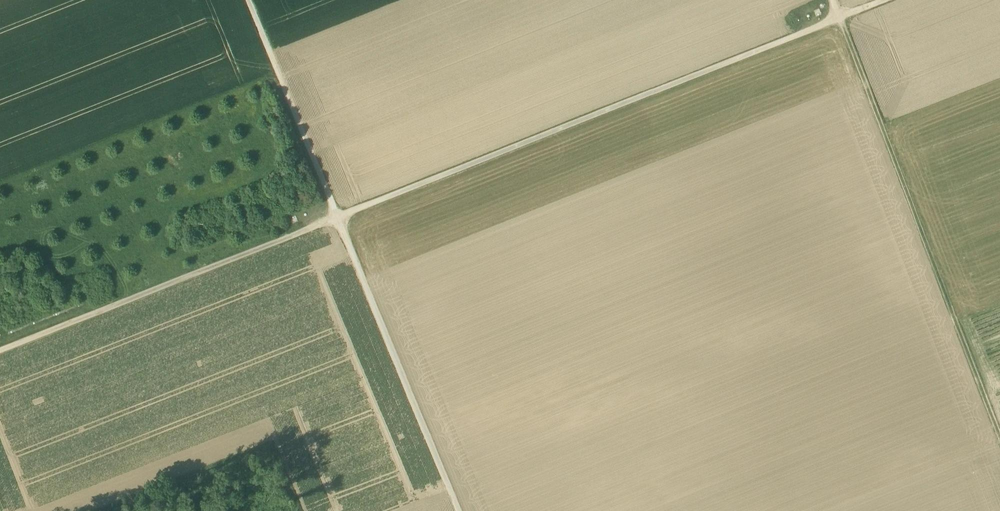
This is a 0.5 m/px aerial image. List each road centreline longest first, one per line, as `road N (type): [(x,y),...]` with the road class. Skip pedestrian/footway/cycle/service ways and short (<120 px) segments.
road 1 (track): [(0,351),(840,17)]
road 2 (track): [(459,510),(249,0)]
road 3 (track): [(840,17),(999,441)]

